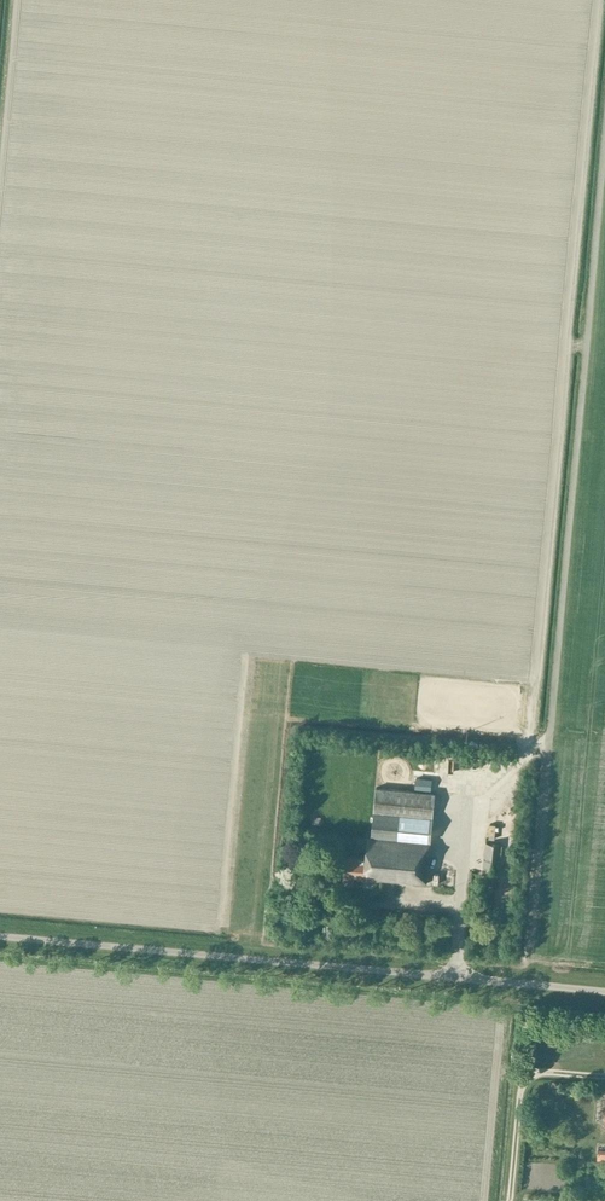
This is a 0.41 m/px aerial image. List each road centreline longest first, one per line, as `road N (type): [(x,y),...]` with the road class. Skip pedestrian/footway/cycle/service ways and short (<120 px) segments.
road 1 (unclassified): [(604,994),(0,940)]

